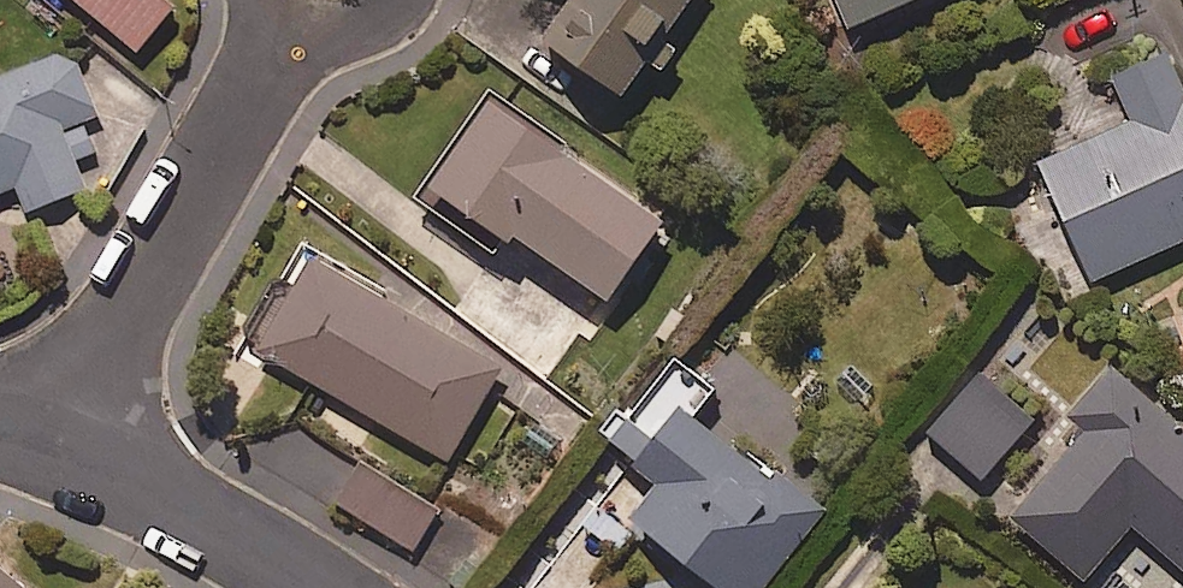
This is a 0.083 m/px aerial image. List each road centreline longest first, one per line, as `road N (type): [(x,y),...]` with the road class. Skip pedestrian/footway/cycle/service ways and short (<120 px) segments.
road 1 (residential): [(291,30),(74,446)]
road 2 (residential): [(74,446),(200,502),(331,587)]
road 3 (residential): [(410,0),(373,34),(346,41),(291,30)]

